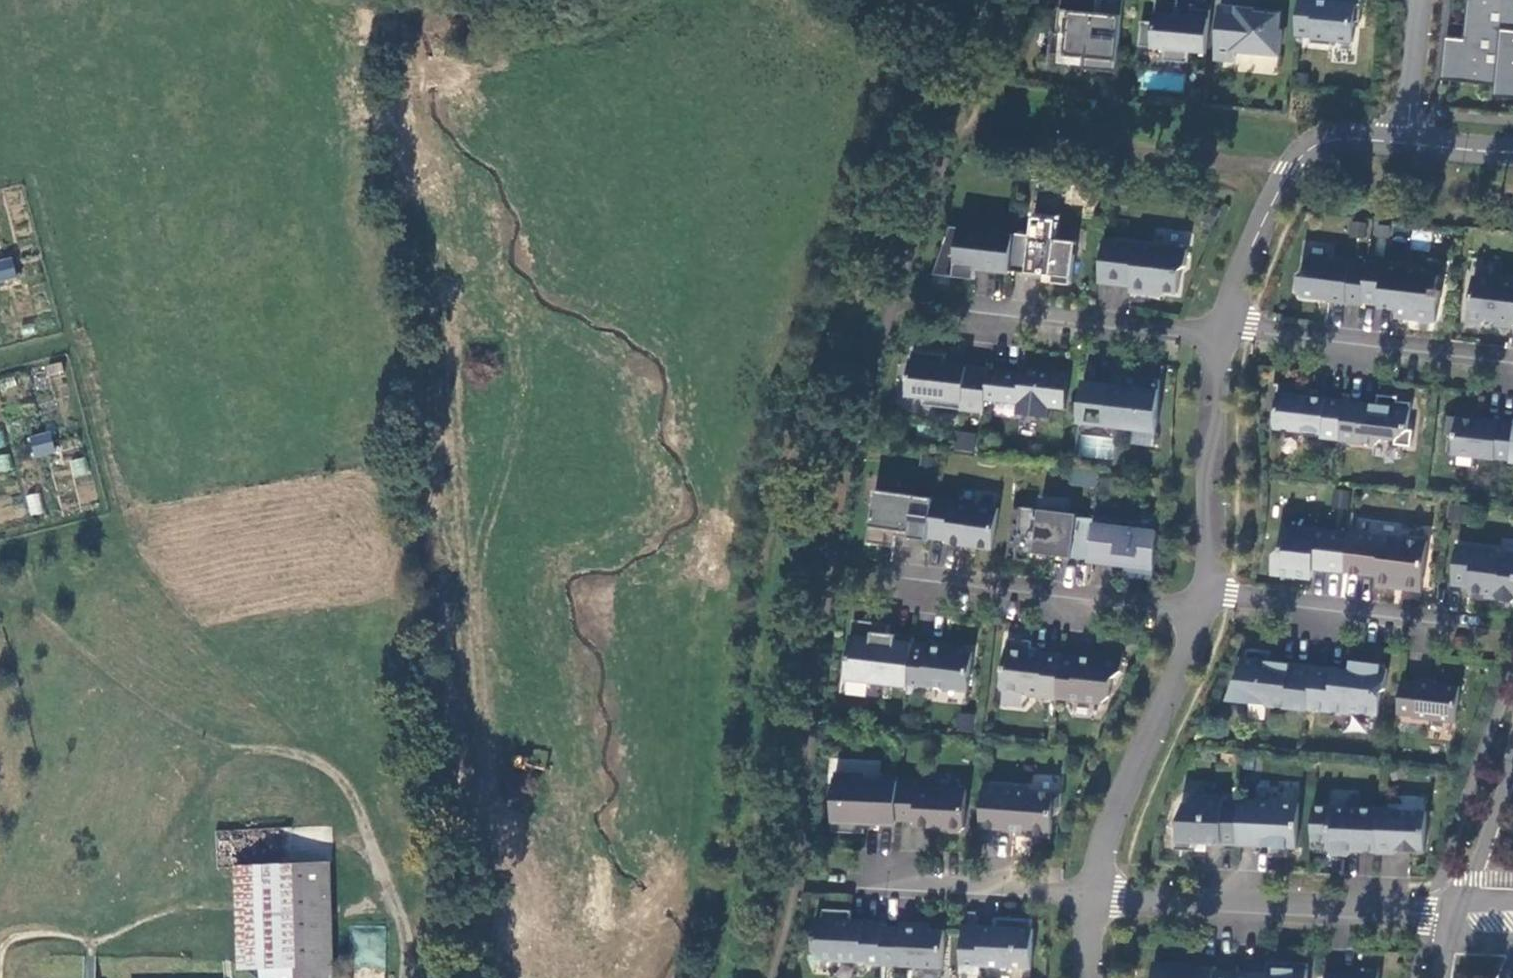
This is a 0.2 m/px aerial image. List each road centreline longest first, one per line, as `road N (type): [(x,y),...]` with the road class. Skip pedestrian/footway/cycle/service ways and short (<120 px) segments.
road 1 (residential): [(1093,895),(1456,911)]
road 2 (residential): [(886,576),(1174,605),(1204,599)]
road 3 (residential): [(1093,895),(1118,796),(1187,658),(1204,599)]
road 4 (residential): [(1222,331),(1252,246),(1308,150),(1339,139),(1407,144)]
road 5 (residential): [(1512,364),(1222,331)]
road 6 (residential): [(1474,626),(1234,594),(1204,599)]
road 7 (residential): [(1204,599),(1222,331)]
road 8 (residential): [(958,305),(1222,331)]
road 9 (residential): [(851,882),(1093,895)]
road 10 (tertiary): [(1512,763),(1456,911)]
road 11 (residential): [(1407,144),(1421,0)]

